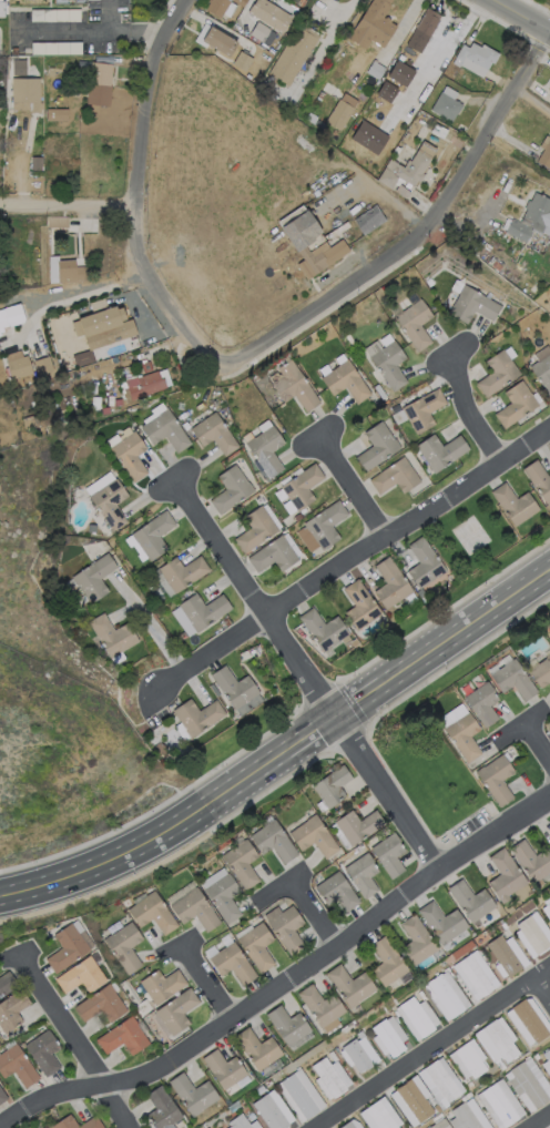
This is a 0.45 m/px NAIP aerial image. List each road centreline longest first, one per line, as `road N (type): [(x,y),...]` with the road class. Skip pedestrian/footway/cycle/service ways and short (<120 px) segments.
road 1 (residential): [(0,1124),(38,1101),(166,1060),(549,798)]
road 2 (secondary): [(549,568),(335,717),(85,868)]
road 3 (residential): [(549,30),(437,230),(226,369)]
road 4 (residential): [(549,431),(154,691)]
road 5 (residential): [(436,872),(179,482)]
road 6 (residential): [(226,369),(157,294),(138,254),(134,204),(147,74),(184,0)]
road 7 (residential): [(14,953),(131,1127)]
road 8 (residential): [(0,207),(134,204)]
road 9 (residential): [(388,537),(314,434)]

